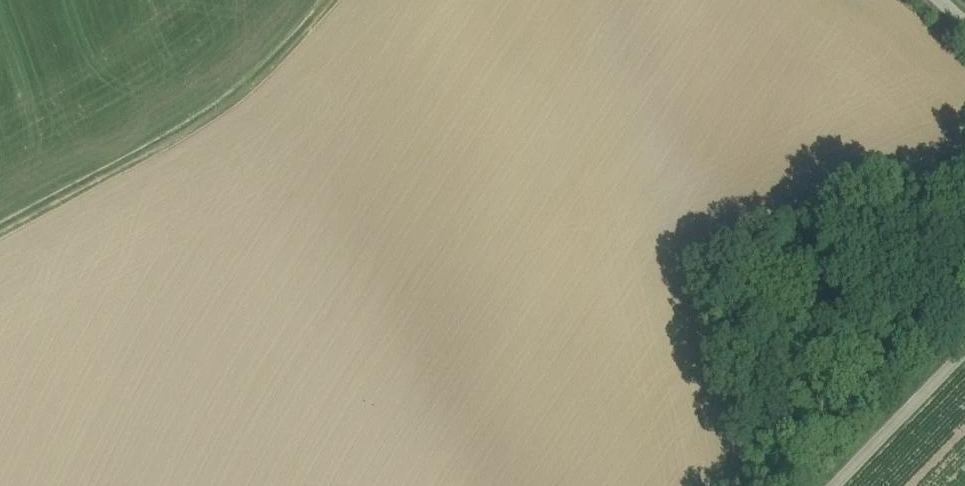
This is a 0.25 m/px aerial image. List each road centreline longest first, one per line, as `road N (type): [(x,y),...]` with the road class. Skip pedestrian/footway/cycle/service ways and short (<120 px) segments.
road 1 (track): [(326,0),(274,64),(185,135),(0,233)]
road 2 (unclassified): [(837,485),(964,355)]

